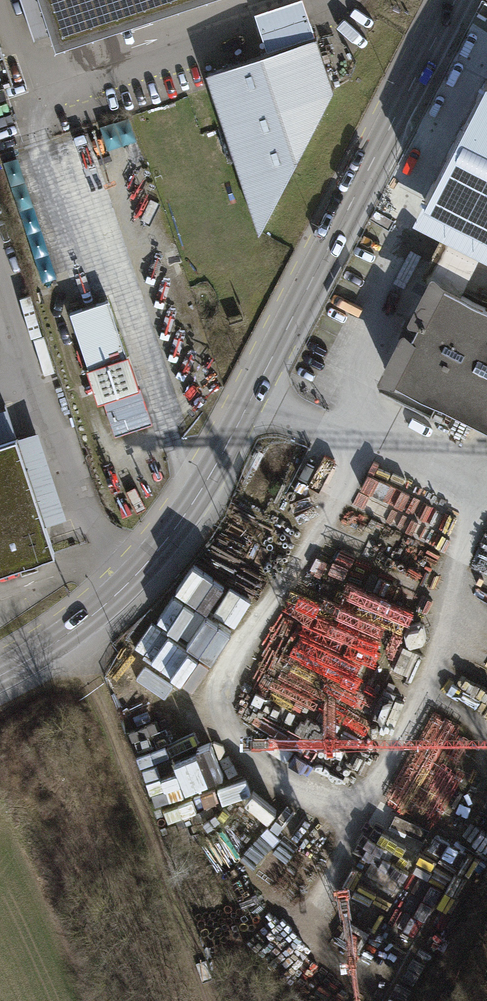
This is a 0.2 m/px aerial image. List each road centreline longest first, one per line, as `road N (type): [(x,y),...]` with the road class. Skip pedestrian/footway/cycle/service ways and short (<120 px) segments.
road 1 (tertiary): [(0,676),(63,641),(107,603),(195,498),(455,0)]
road 2 (track): [(63,641),(94,694),(209,1000)]

